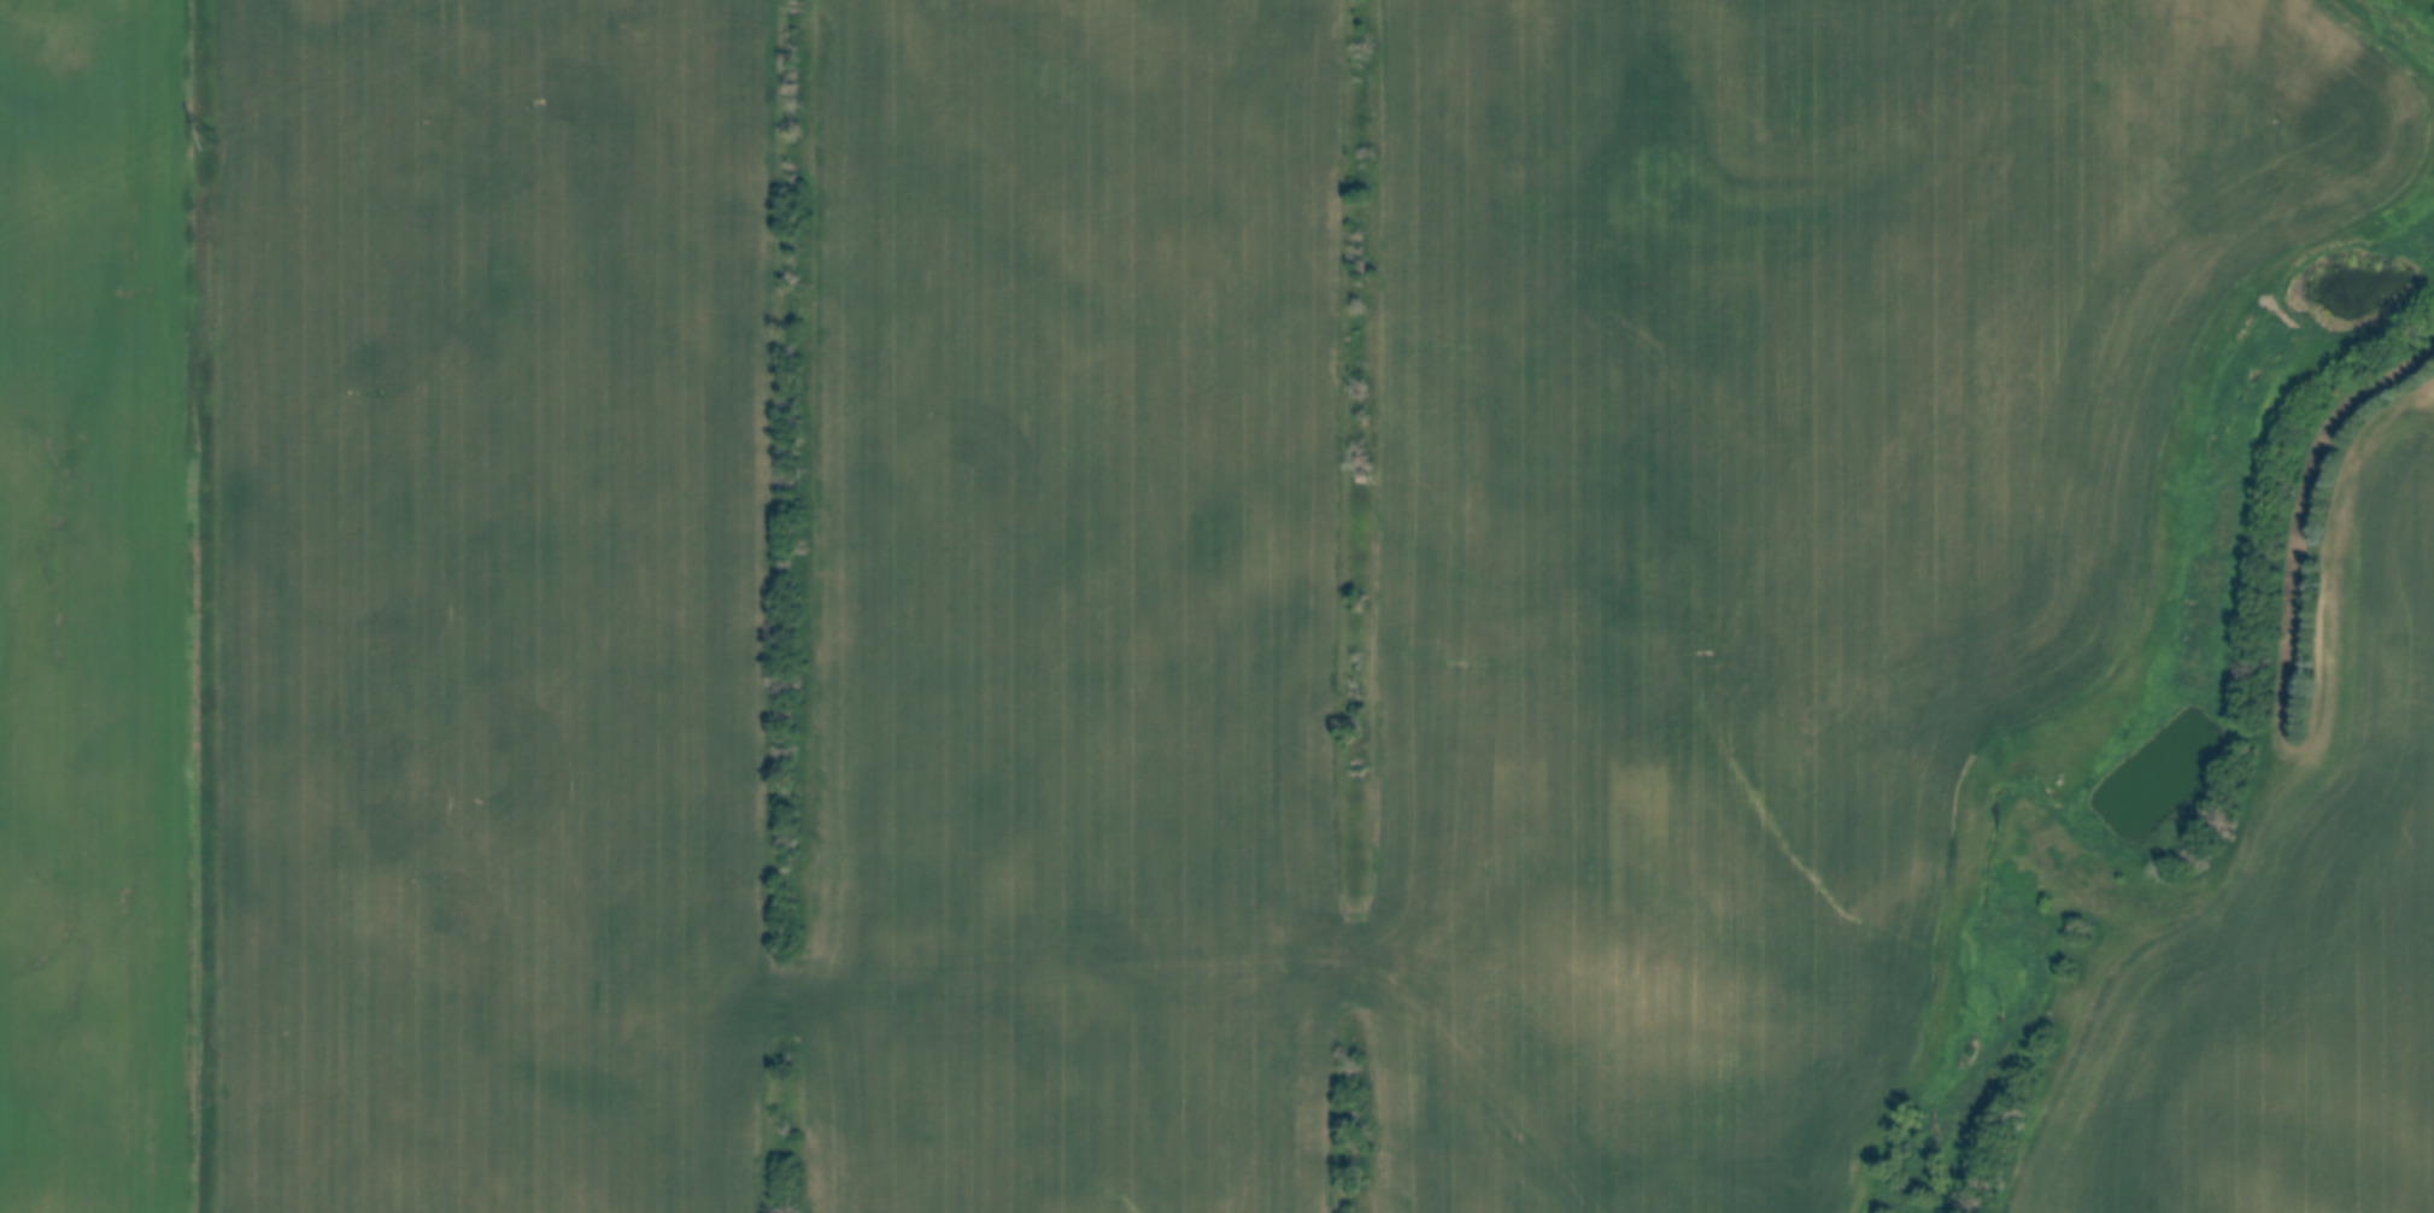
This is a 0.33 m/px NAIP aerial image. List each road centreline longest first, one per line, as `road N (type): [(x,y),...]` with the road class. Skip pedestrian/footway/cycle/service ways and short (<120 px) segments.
road 1 (track): [(1837,1212),(1841,1177),(1899,1031),(1925,919),(1936,714),(1961,682),(1988,669)]
road 2 (track): [(1359,966),(1611,1212)]

